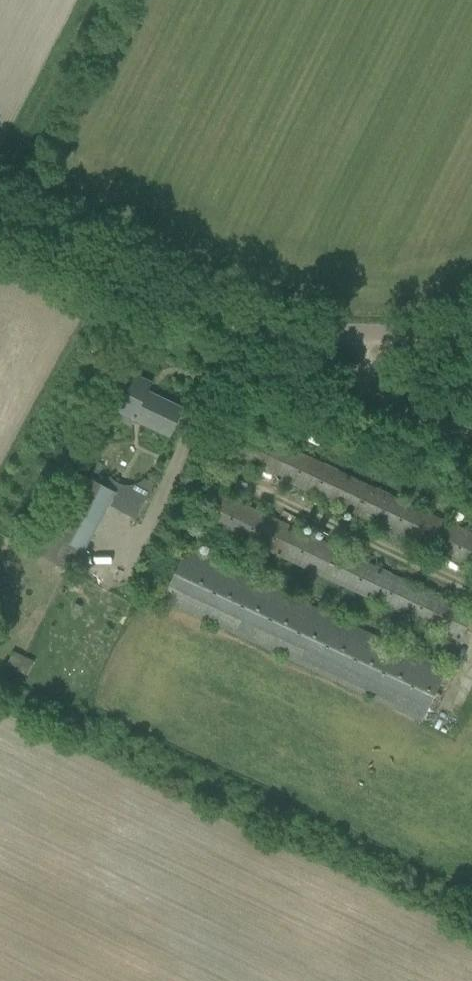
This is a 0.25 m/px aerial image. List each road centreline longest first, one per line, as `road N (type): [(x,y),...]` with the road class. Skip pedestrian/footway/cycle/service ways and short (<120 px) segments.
road 1 (unclassified): [(273,323),(139,275),(0,204)]
road 2 (track): [(471,439),(307,362),(273,323)]
road 3 (track): [(108,0),(4,206)]
road 4 (unclassified): [(273,323),(398,322),(471,307)]

